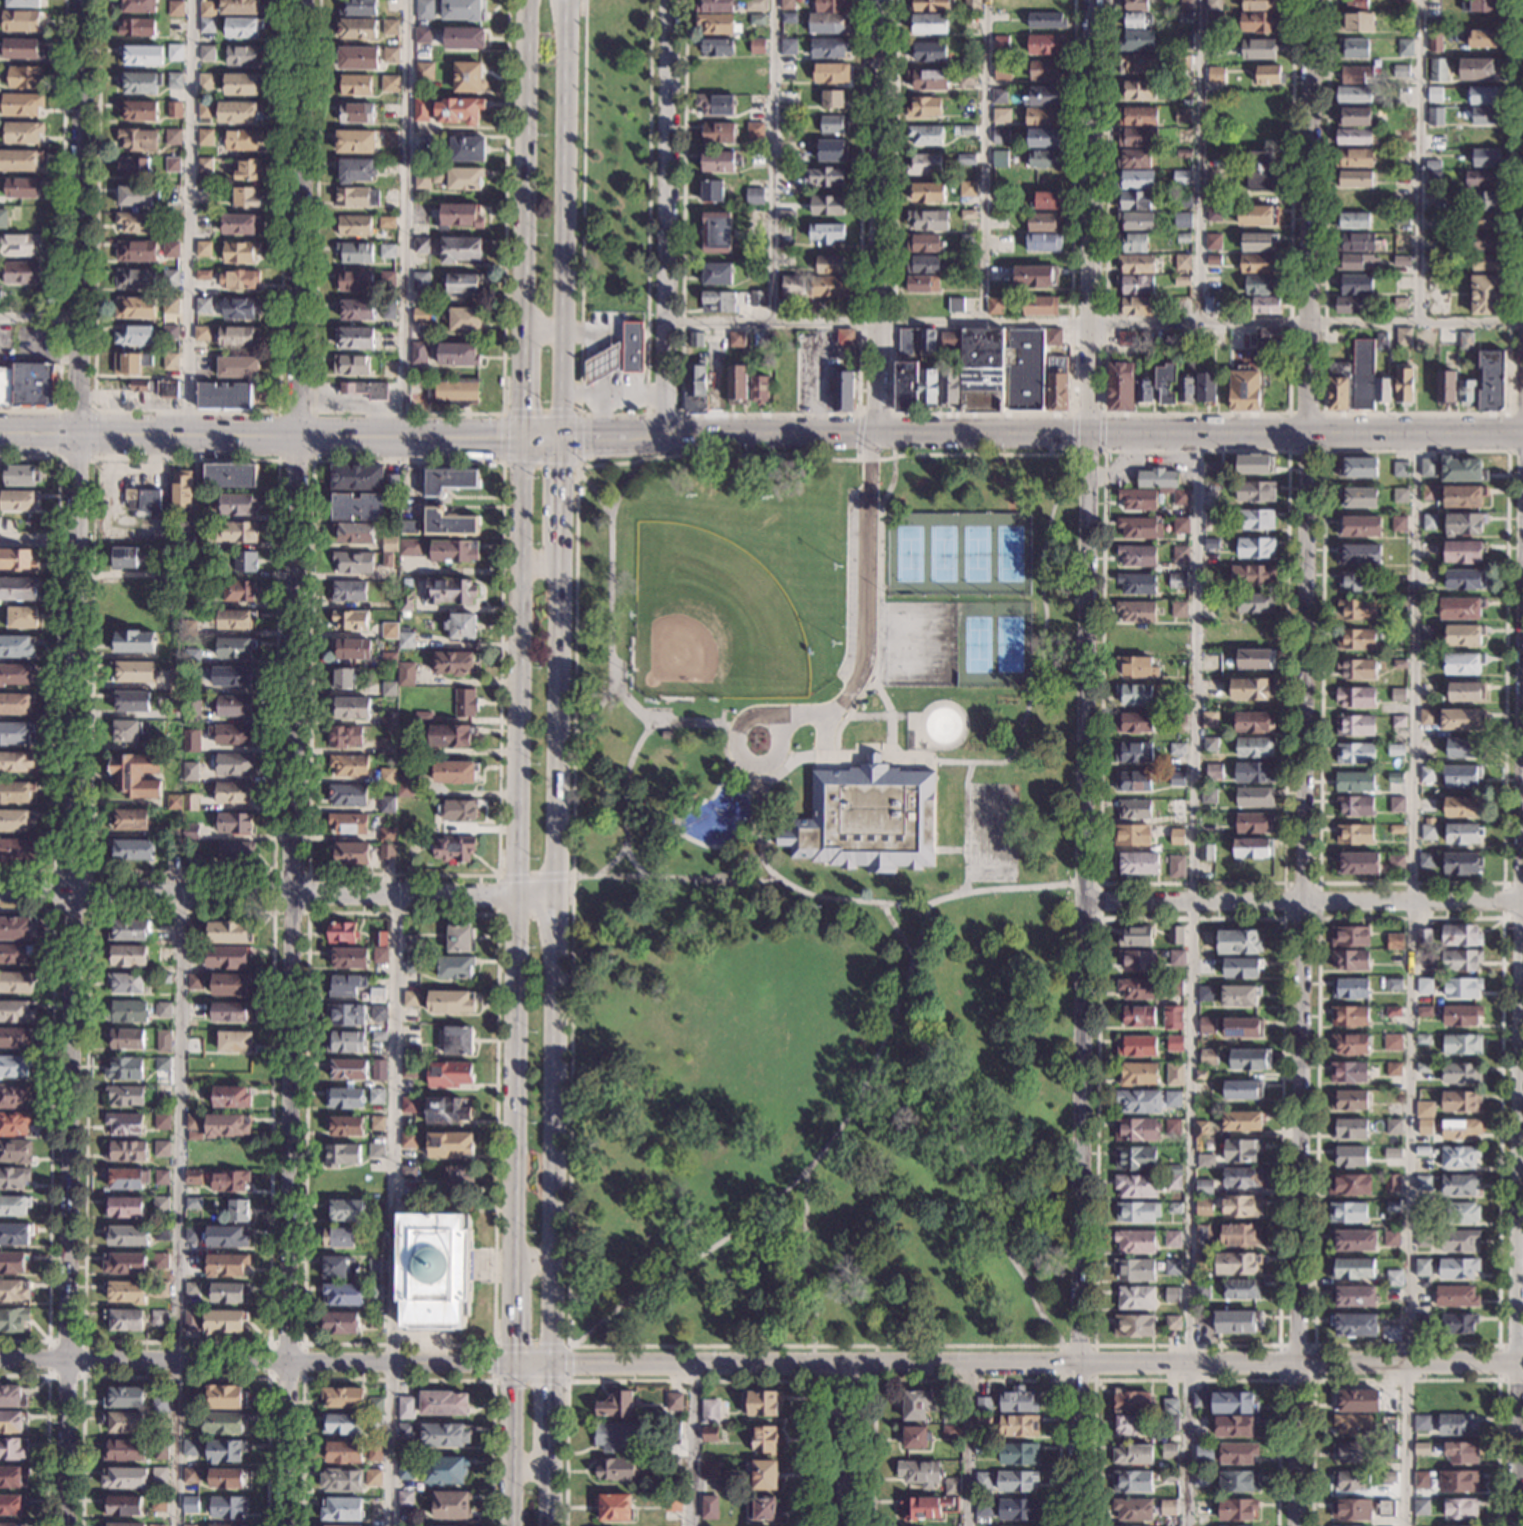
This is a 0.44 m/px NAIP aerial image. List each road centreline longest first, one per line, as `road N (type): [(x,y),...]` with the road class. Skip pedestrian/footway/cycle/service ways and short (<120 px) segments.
road 1 (residential): [(1079,1525),(1096,0)]
road 2 (secondary): [(524,0),(510,896),(513,1363)]
road 3 (residential): [(80,436),(64,1525)]
road 4 (residential): [(1308,436),(1296,1525)]
road 5 (residential): [(285,1525),(296,437)]
road 6 (secondary): [(547,1525),(562,439)]
road 7 (residential): [(1516,1525),(1522,558)]
road 8 (secondary): [(1308,436),(562,439)]
road 9 (tertiary): [(1522,1362),(840,1364)]
road 10 (residential): [(558,897),(0,892)]
road 11 (tertiary): [(547,1363),(0,1357)]
road 12 (secondary): [(562,439),(569,0)]
road 13 (residential): [(665,439),(671,0)]
road 14 (residential): [(877,438),(882,0)]
road 15 (residential): [(296,437),(299,0)]
road 16 (residential): [(1313,0),(1308,436)]
road 17 (residential): [(80,0),(80,436)]
road 18 (residential): [(1522,901),(1087,900)]
road 19 (secondary): [(296,437),(0,435)]
road 20 (tertiary): [(840,1364),(547,1363)]
road 21 (secondary): [(542,439),(296,437)]
road 22 (secondary): [(1522,435),(1308,436)]
road 23 (secondary): [(513,1363),(510,1525)]
road 24 (residential): [(840,1525),(840,1364)]

